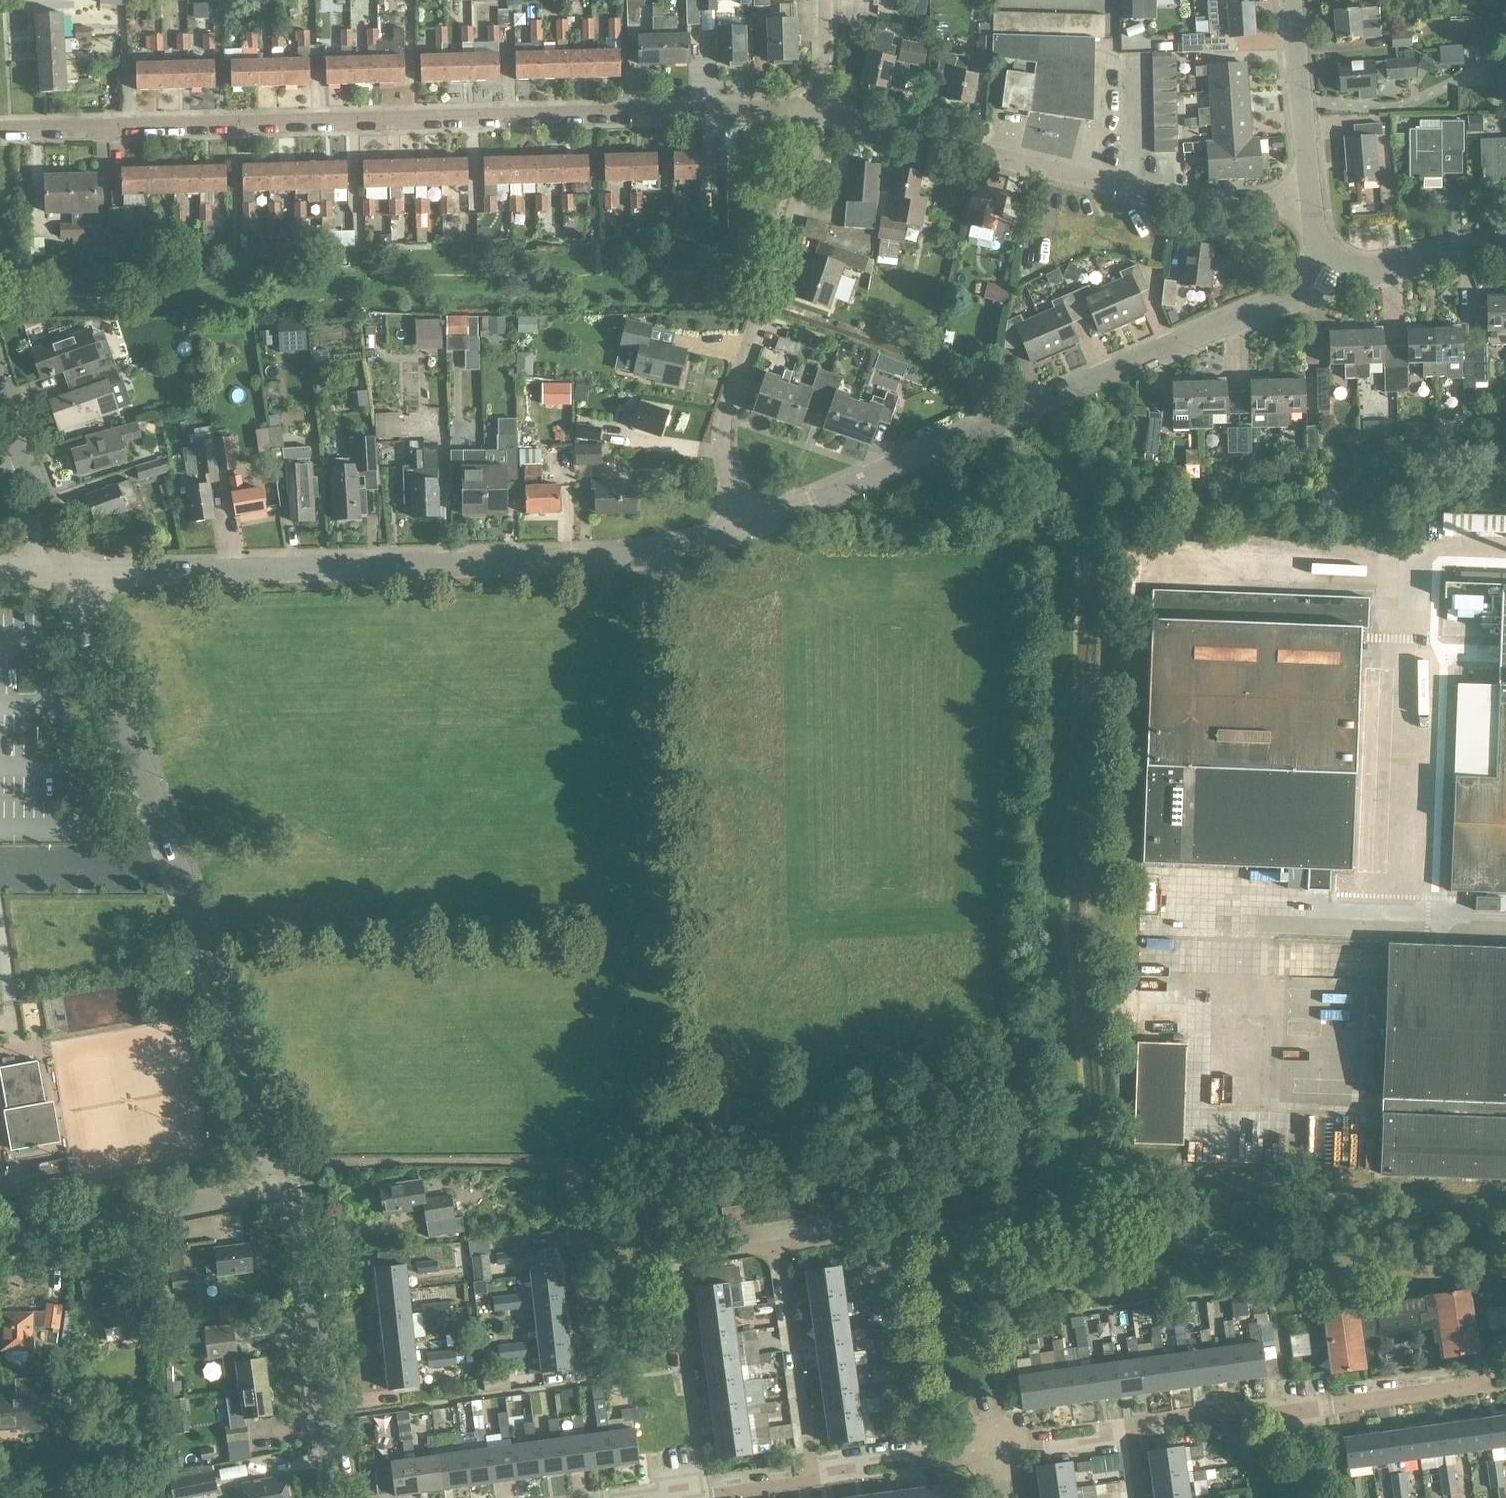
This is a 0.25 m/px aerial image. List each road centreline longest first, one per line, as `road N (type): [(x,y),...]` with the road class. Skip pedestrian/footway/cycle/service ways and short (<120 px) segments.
road 1 (residential): [(813,118),(744,105),(0,131)]
road 2 (residential): [(287,1185),(65,573)]
road 3 (residential): [(746,528),(1329,282)]
road 4 (residential): [(1505,1281),(985,1225),(891,1232)]
road 5 (residential): [(65,573),(668,554)]
road 6 (residential): [(1311,198),(1195,199),(813,118)]
road 7 (residential): [(693,1052),(668,554)]
road 8 (residential): [(746,528),(722,421),(813,118)]
road 9 (residential): [(1130,1435),(1128,1425),(1257,1407),(1259,1417),(1505,1383)]
road 10 (residential): [(673,1262),(612,1177),(570,1178),(590,1379)]
road 11 (residential): [(334,1497),(287,1185)]
road 12 (residential): [(0,1243),(287,1185)]
road 13 (residential): [(781,1247),(813,1480)]
road 14 (residential): [(704,1495),(673,1262)]
road 15 (residential): [(924,1463),(891,1232)]
road 16 (residential): [(1311,198),(1283,0)]
road 17 (residential): [(65,573),(0,389)]
road 18 (residential): [(1329,282),(1505,246)]
road 19 (residential): [(998,1453),(1130,1435)]
road 20 (residential): [(813,1480),(843,1476),(842,1465),(905,1456),(924,1463)]

